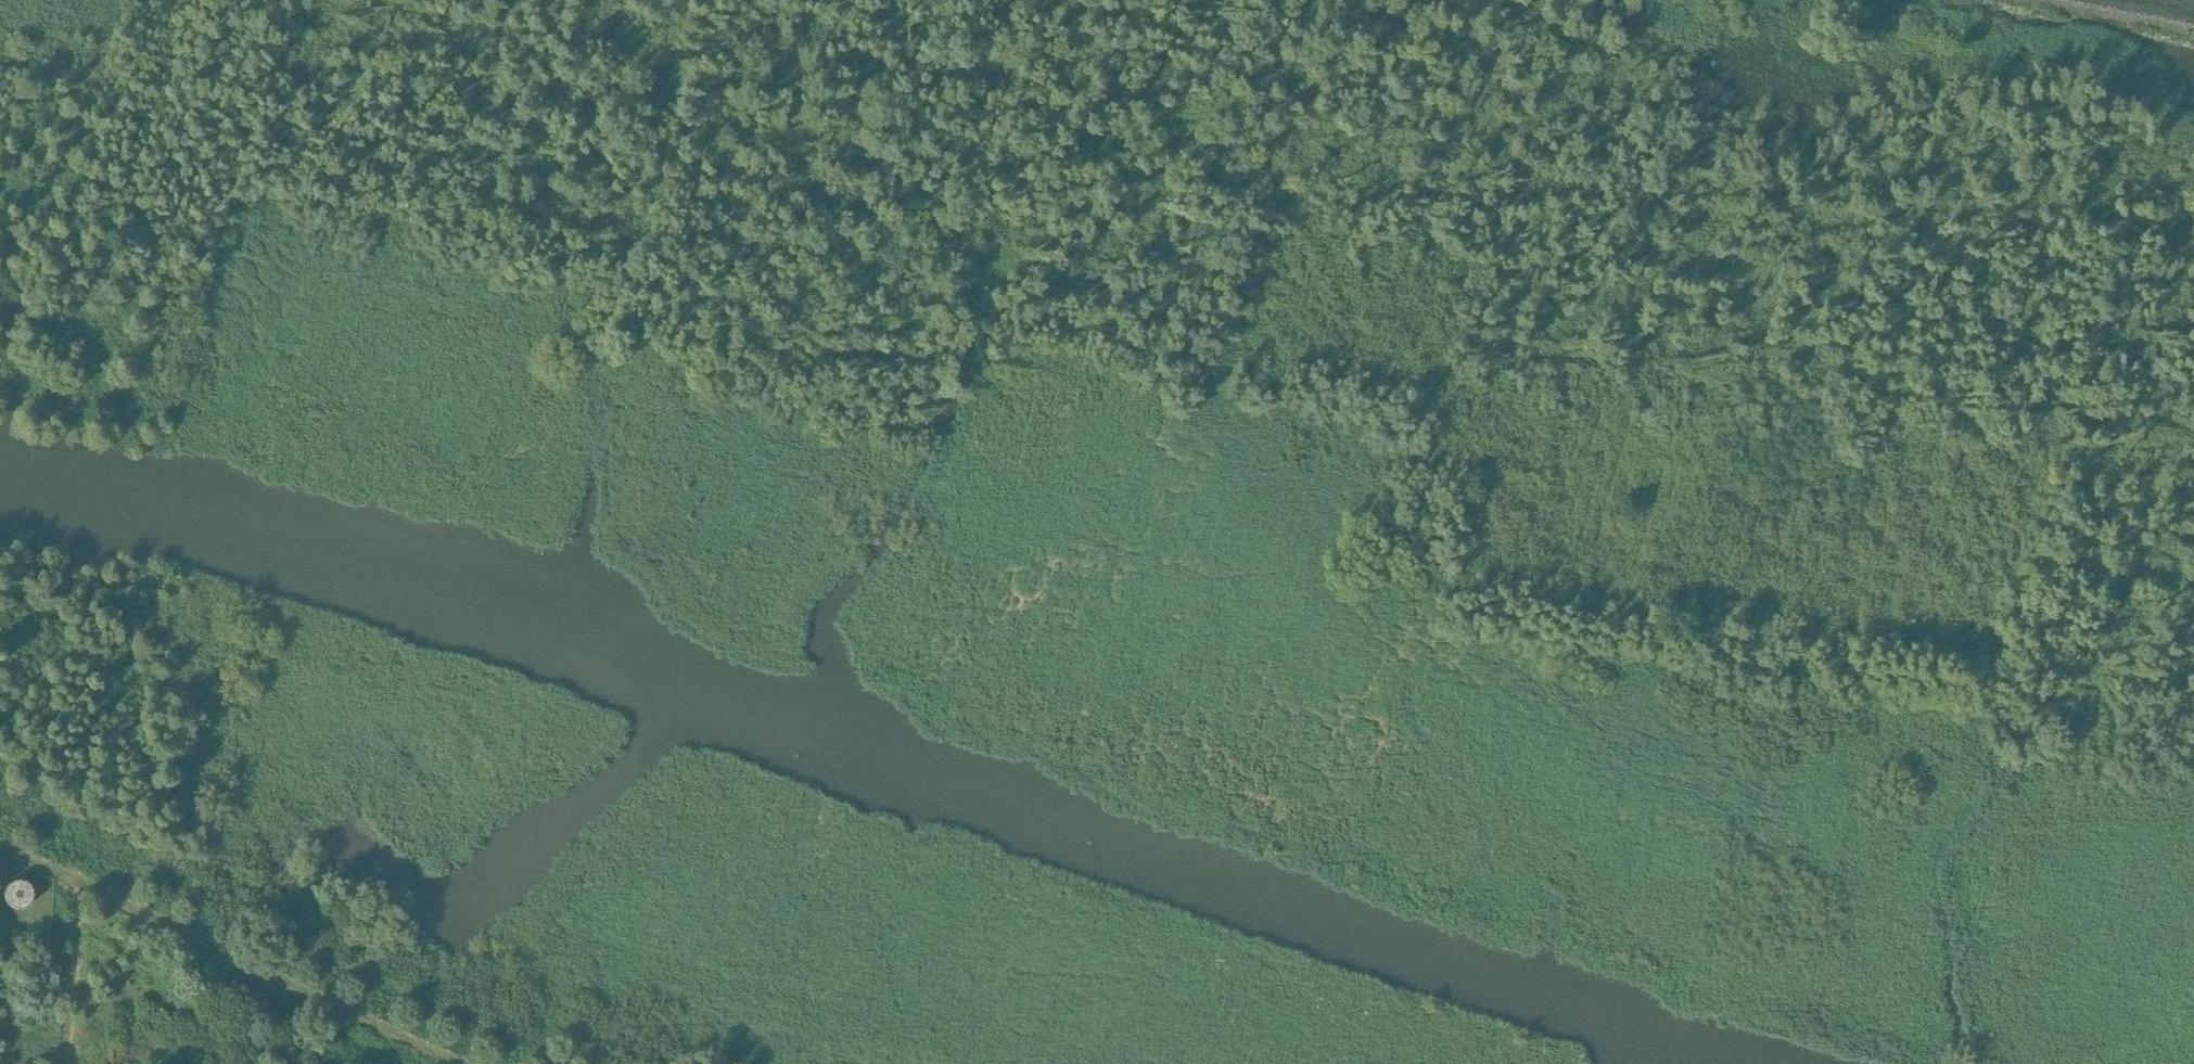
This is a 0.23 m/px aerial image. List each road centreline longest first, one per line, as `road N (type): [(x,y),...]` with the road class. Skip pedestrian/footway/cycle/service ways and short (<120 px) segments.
road 1 (track): [(476,1063),(0,849)]

